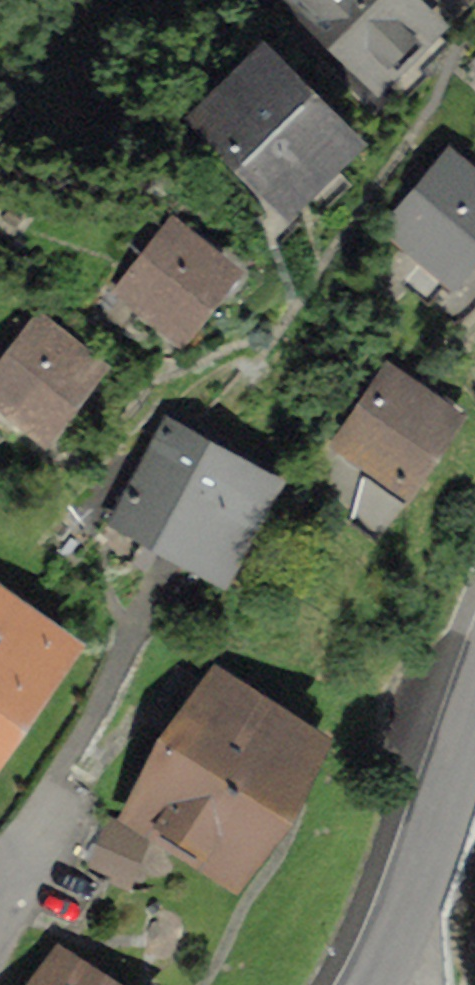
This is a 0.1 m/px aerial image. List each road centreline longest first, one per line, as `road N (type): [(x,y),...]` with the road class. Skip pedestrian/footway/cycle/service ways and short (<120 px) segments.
road 1 (tertiary): [(474,682),(367,954),(345,984)]

